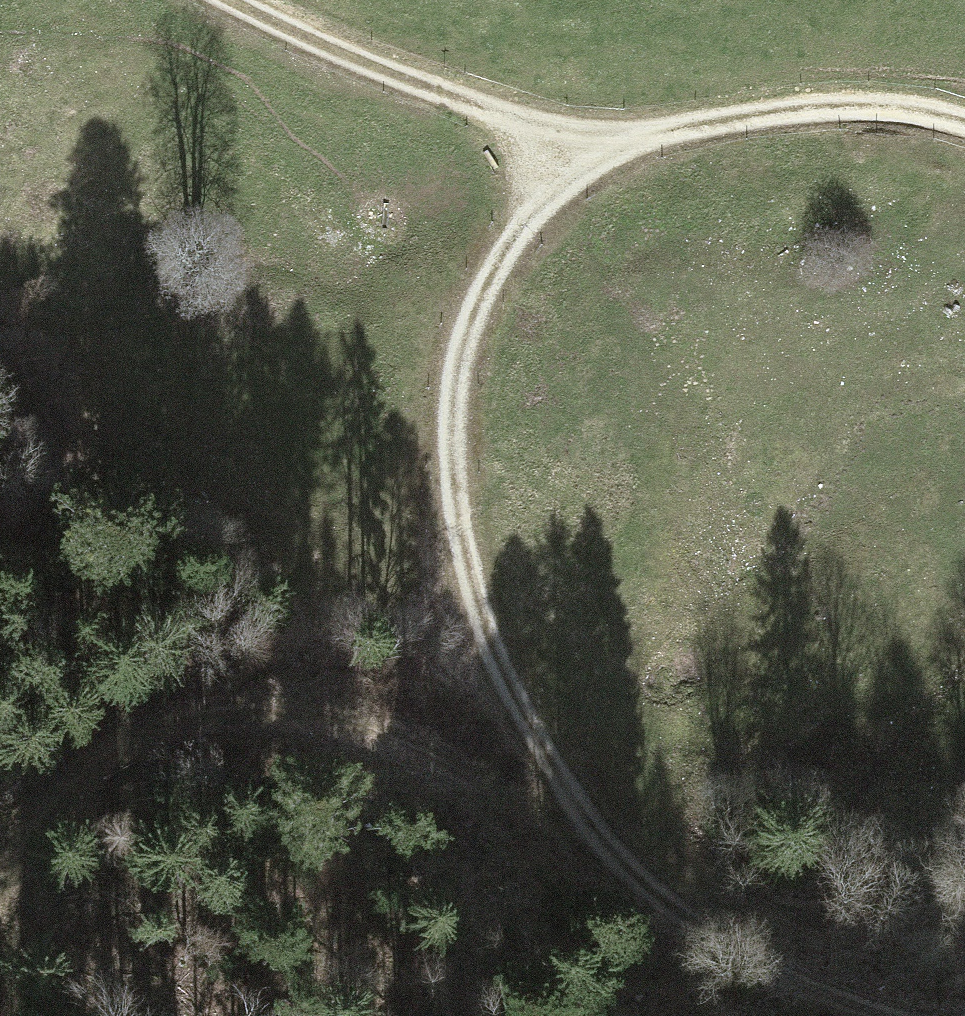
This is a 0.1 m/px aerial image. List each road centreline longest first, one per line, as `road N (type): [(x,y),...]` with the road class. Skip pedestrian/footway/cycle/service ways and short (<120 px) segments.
road 1 (track): [(582,166),(509,246),(460,345),(458,485),(488,638),(520,707),(608,845)]
road 2 (track): [(0,884),(58,798),(116,746),(176,716),(250,708),(333,710),(439,751),(550,826),(608,845)]
road 3 (track): [(964,130),(926,118),(816,112),(682,135),(582,166)]
road 4 (track): [(233,0),(522,122),(582,166)]
road 5 (track): [(608,845),(696,923),(766,967),(891,1015)]

